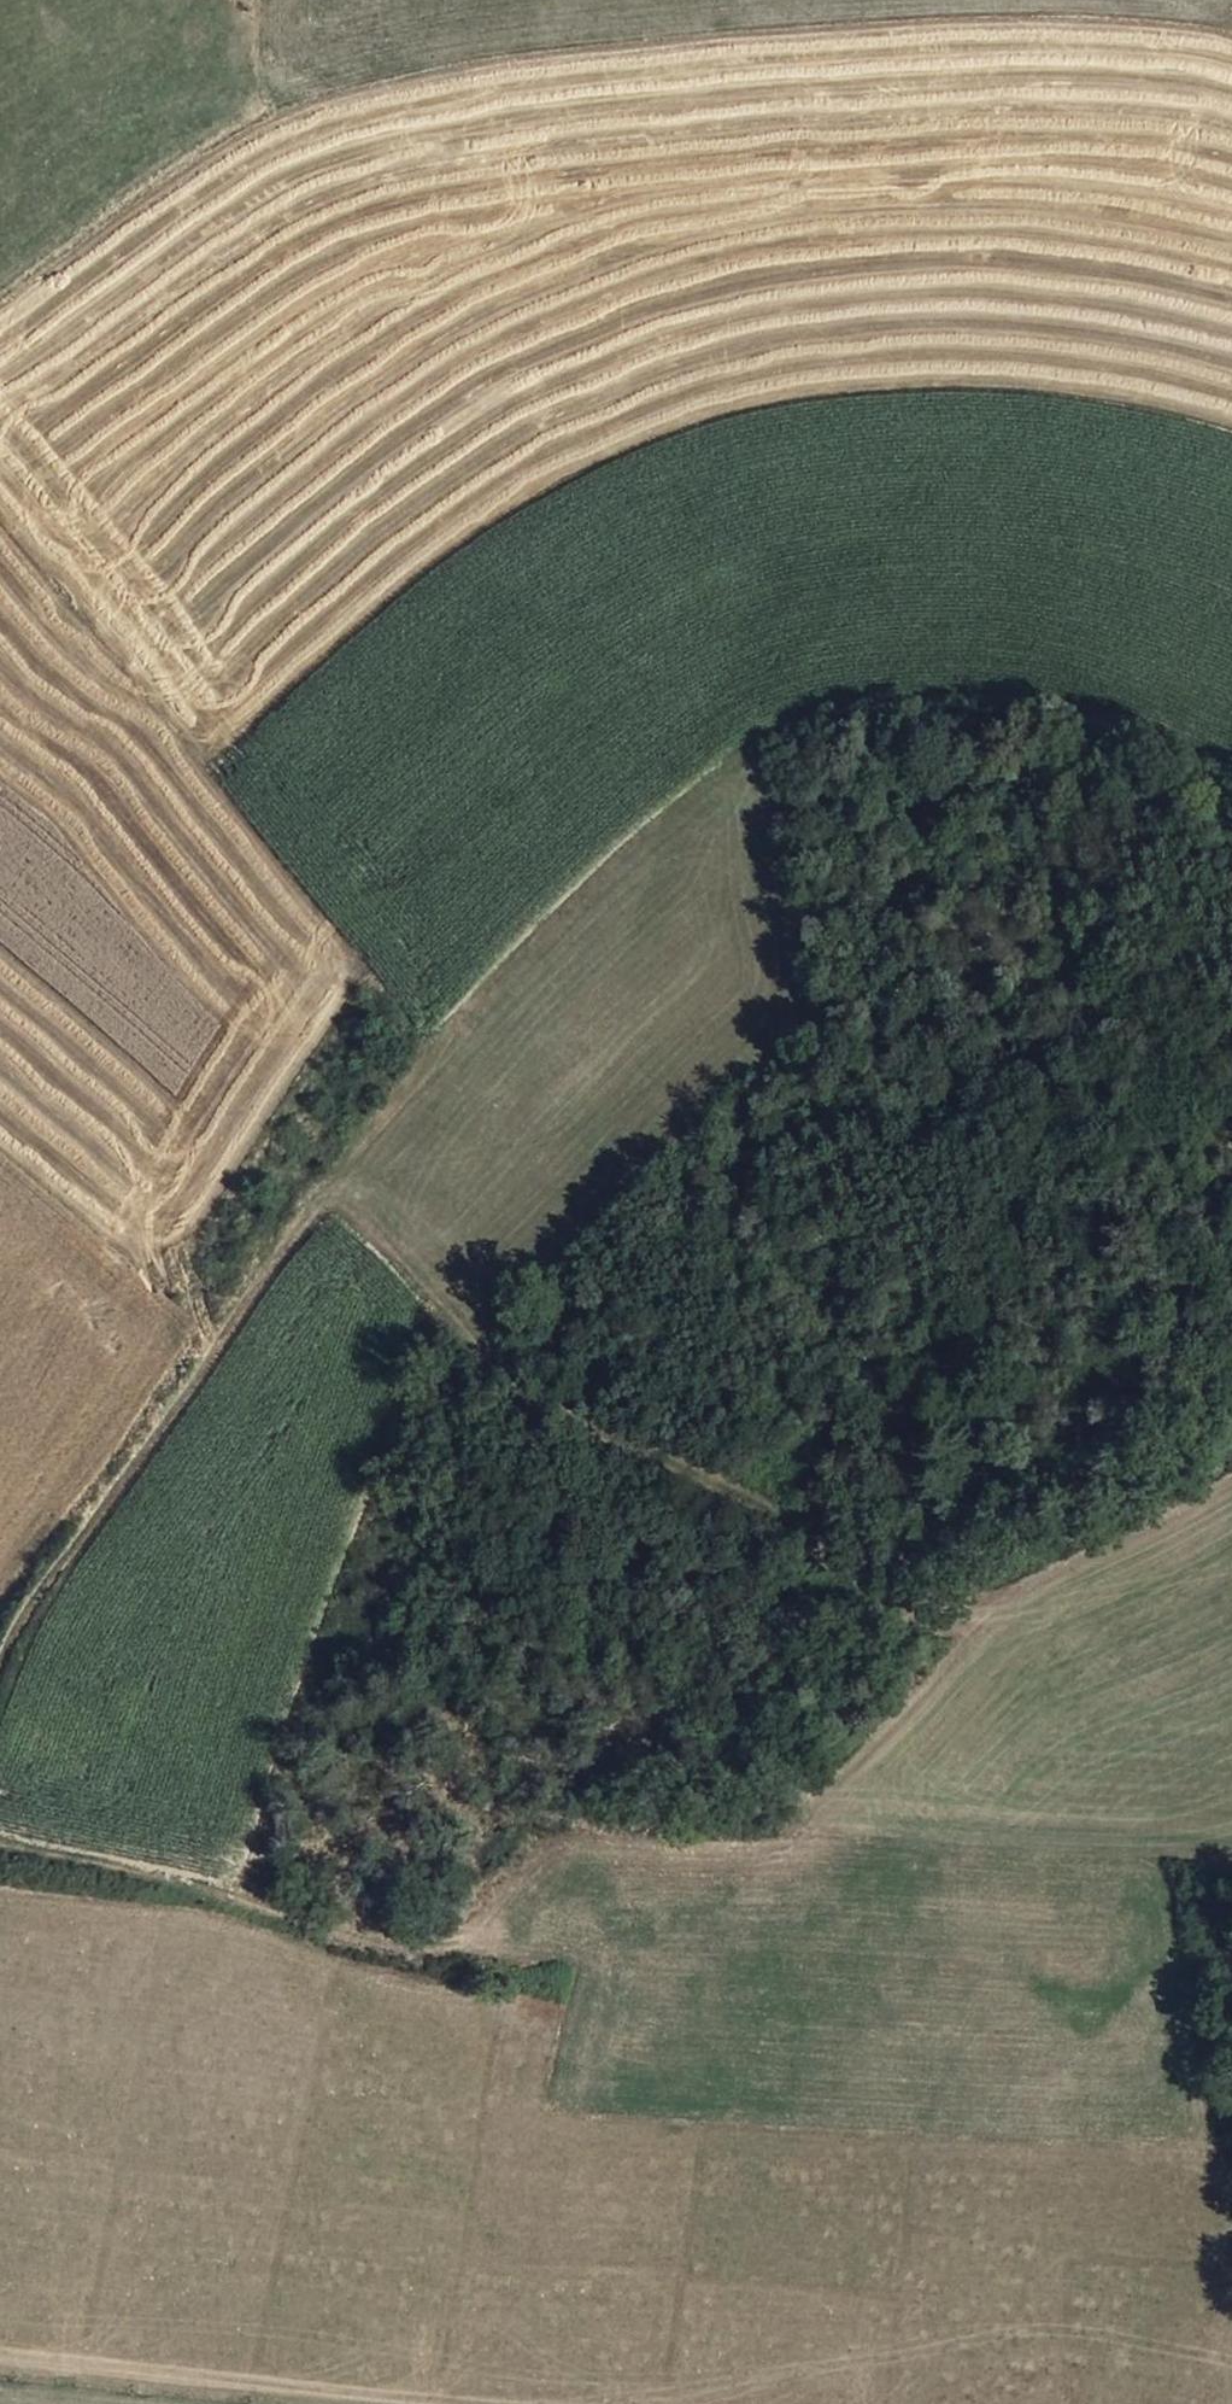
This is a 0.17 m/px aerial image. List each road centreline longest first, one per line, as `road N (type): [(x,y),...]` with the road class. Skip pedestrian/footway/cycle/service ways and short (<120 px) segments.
road 1 (track): [(0,1669),(25,1616),(320,1206),(362,1229),(546,1397),(647,1459),(778,1514),(888,1600),(960,1640),(926,1701),(806,1833)]
road 2 (track): [(0,1843),(171,1876),(412,1948),(468,1944)]

